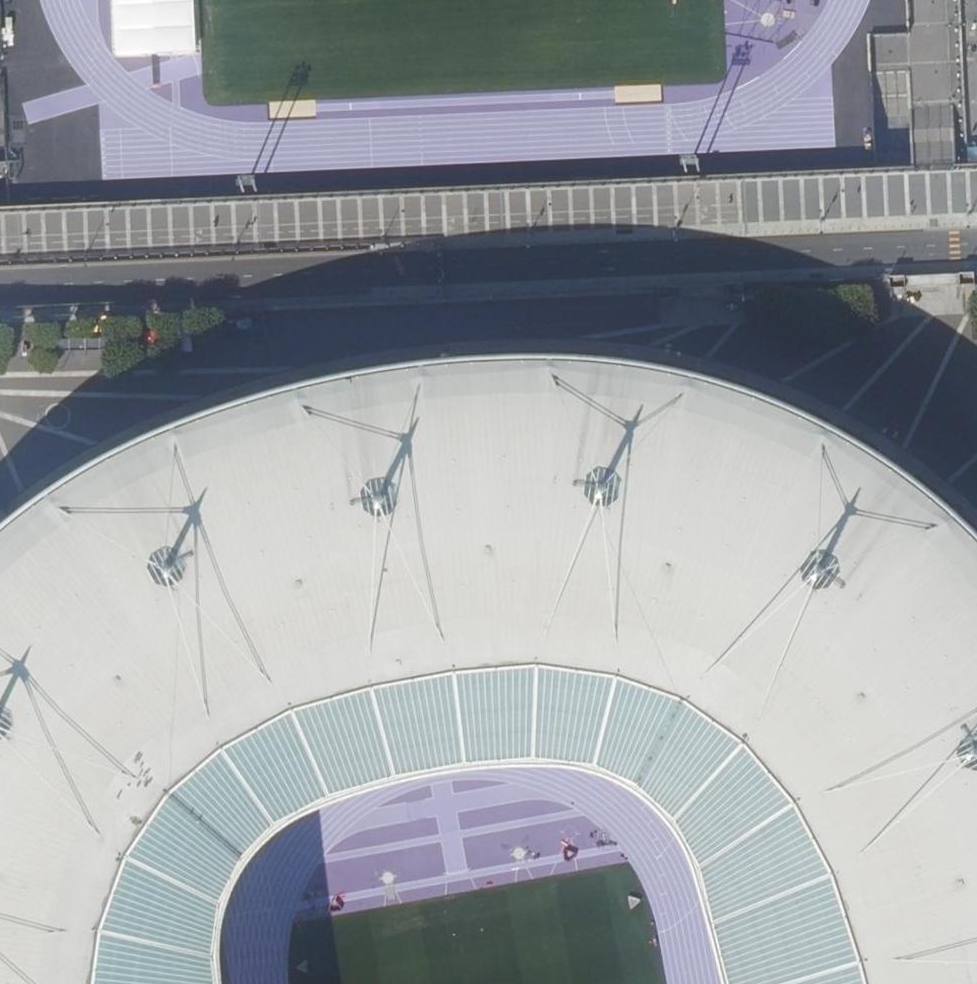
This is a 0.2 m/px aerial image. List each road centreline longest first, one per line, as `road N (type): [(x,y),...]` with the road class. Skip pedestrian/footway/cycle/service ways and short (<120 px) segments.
road 1 (residential): [(0,288),(976,242)]

